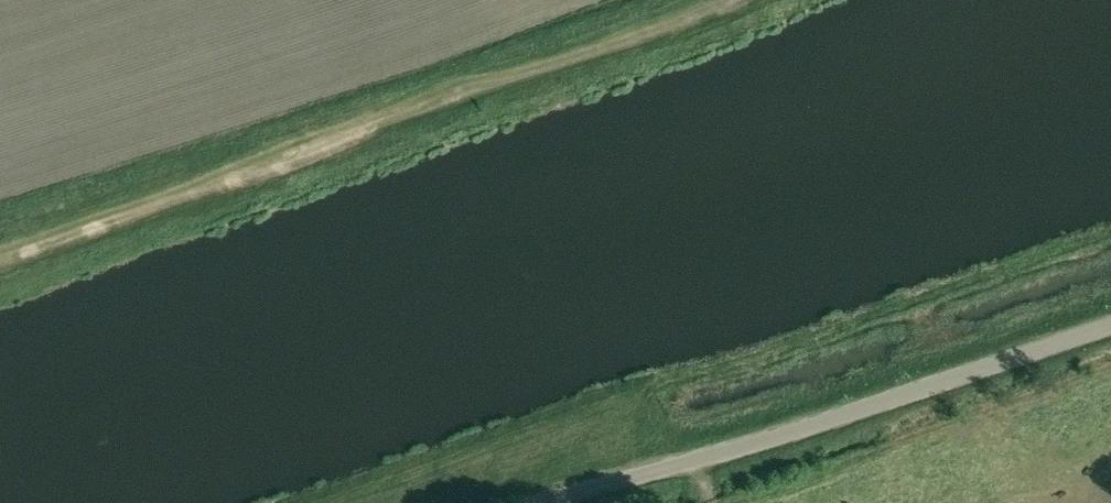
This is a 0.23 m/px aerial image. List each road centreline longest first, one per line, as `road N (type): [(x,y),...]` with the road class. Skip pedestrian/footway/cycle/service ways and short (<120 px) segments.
road 1 (track): [(0,271),(352,143),(421,108),(664,33),(743,0)]
road 2 (unclassified): [(1110,328),(760,444),(539,502)]

